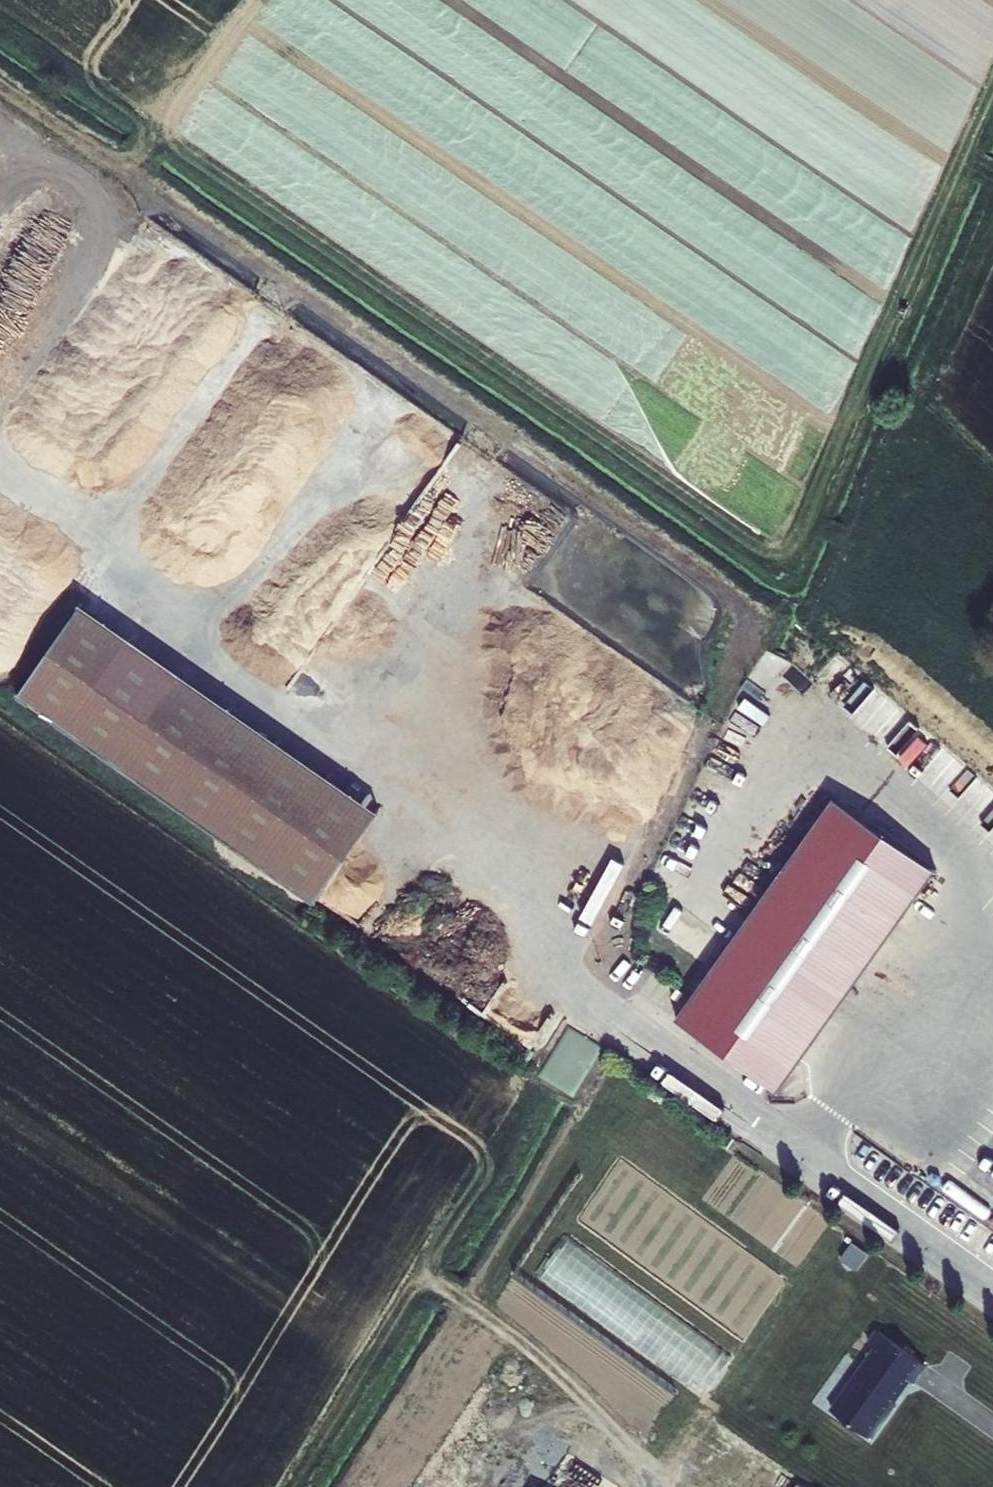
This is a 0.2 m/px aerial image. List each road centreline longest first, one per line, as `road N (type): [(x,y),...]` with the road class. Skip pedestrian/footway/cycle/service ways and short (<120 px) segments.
road 1 (track): [(295,1486),(431,1280),(695,1486)]

